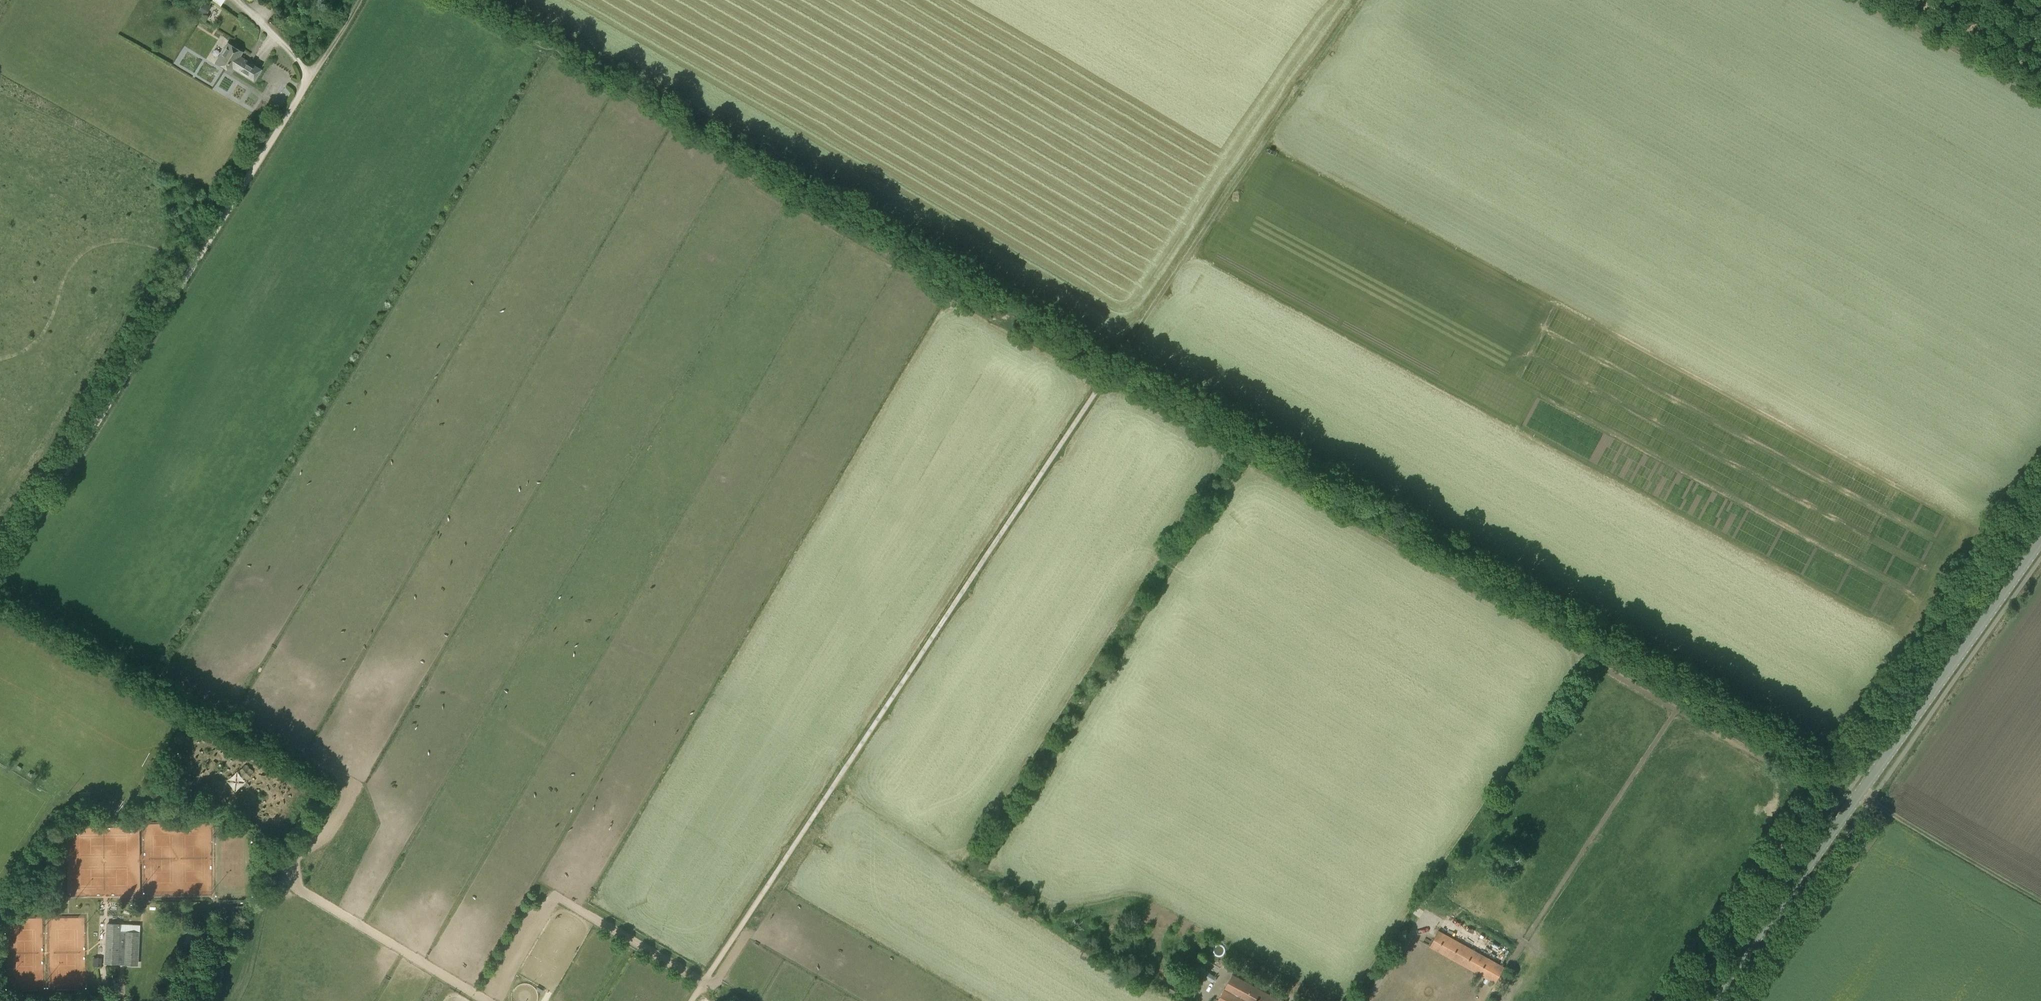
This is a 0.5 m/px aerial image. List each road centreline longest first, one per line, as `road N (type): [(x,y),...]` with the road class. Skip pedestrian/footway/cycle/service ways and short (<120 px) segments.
road 1 (track): [(702,986),(1360,0)]
road 2 (track): [(485,1000),(298,886),(292,862),(347,803),(345,778),(0,592)]
road 3 (unclassified): [(0,574),(309,79)]
road 4 (secondary): [(1711,1000),(2040,539)]
road 5 (track): [(703,982),(558,900),(533,918),(484,1000)]
road 6 (track): [(1870,801),(2040,902)]

